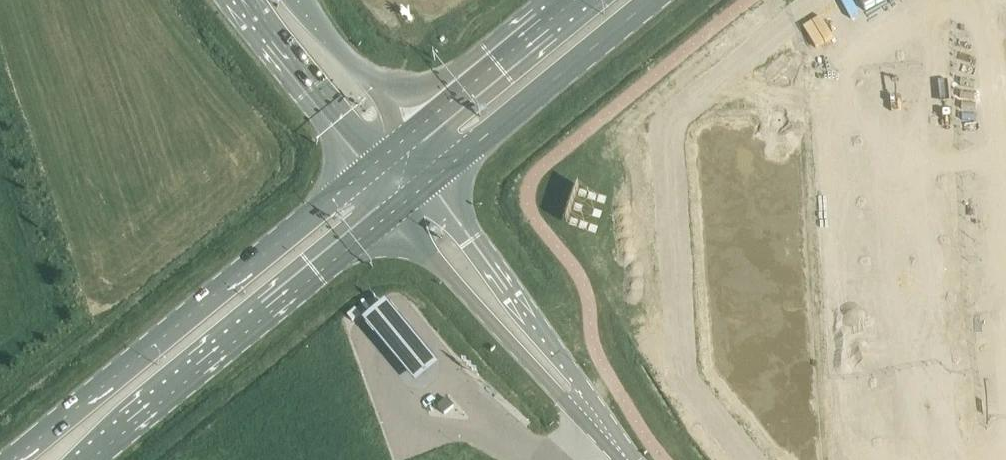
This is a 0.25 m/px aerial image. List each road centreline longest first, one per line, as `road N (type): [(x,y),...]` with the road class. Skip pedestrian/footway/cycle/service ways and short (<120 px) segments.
road 1 (primary): [(369,166),(14,459)]
road 2 (primary): [(90,459),(399,207)]
road 3 (unclassified): [(399,207),(539,371),(603,426)]
road 4 (unclassified): [(603,426),(437,177)]
road 5 (primary): [(437,177),(651,0)]
road 6 (primary): [(574,0),(410,134)]
road 7 (tertiary): [(243,0),(369,166)]
road 8 (tertiary): [(410,134),(306,0)]

